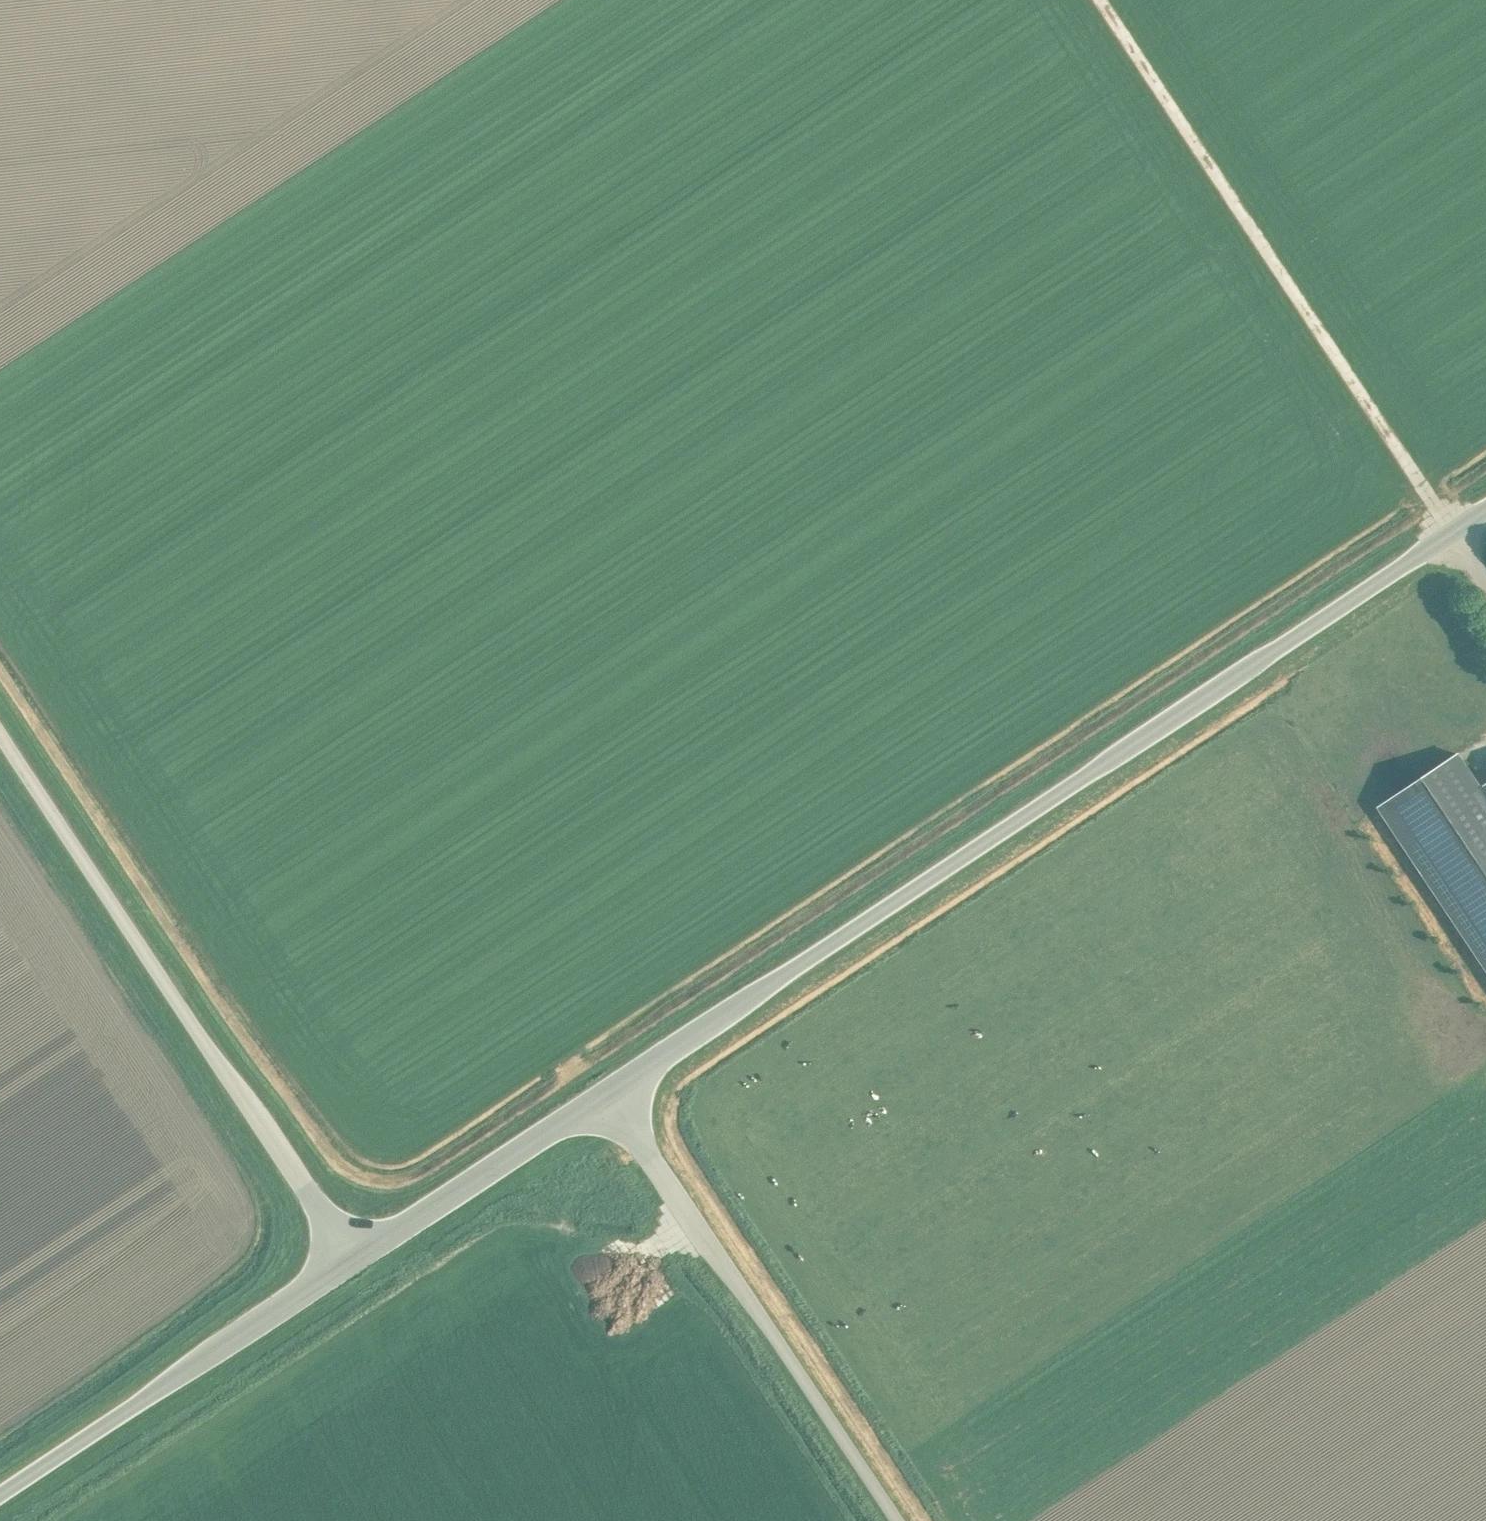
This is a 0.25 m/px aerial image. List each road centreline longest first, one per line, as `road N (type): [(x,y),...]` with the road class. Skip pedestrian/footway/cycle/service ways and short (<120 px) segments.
road 1 (unclassified): [(605,1091),(1485,498)]
road 2 (unclassified): [(343,1258),(0,734)]
road 3 (unclassified): [(888,1520),(605,1091)]
road 4 (unclassified): [(0,1487),(343,1258)]
road 5 (unclassified): [(343,1258),(605,1091)]

